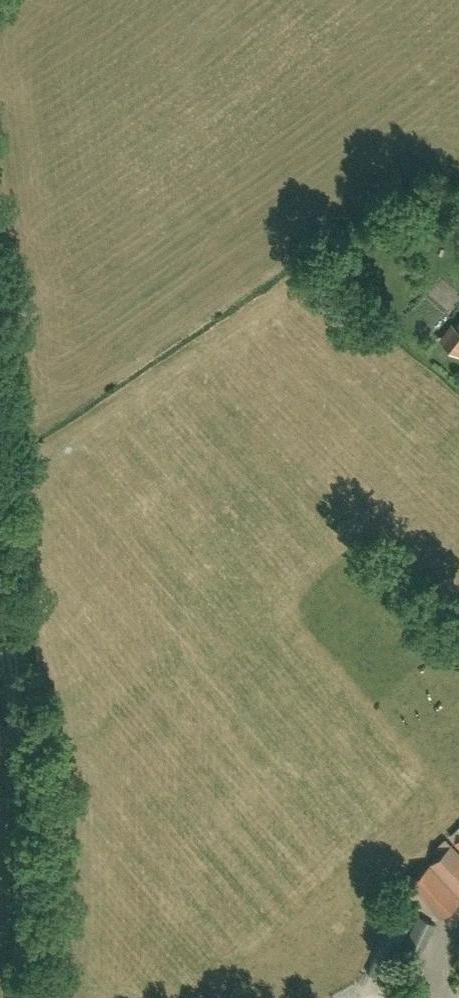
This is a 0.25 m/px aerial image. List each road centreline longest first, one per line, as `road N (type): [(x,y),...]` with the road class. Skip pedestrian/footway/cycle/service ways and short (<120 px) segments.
road 1 (track): [(0,546),(25,715),(24,997)]

